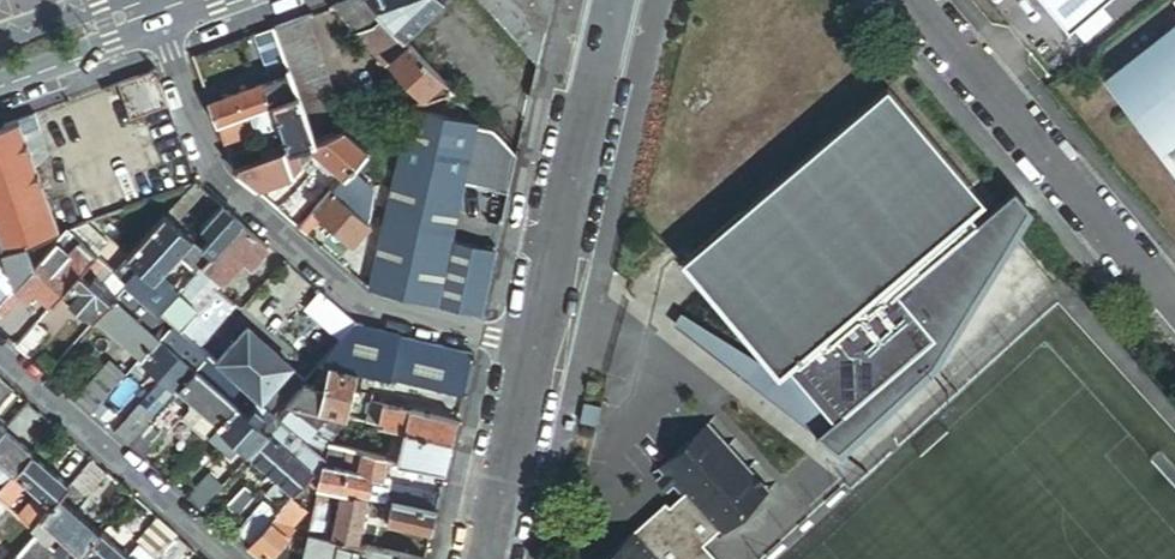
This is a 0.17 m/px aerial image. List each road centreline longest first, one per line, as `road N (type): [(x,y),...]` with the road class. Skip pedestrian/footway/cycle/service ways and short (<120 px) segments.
road 1 (unknown): [(613,0),(480,558)]
road 2 (residential): [(160,5),(219,178),(364,308),(529,348)]
road 3 (residential): [(1174,284),(931,0)]
road 4 (residential): [(0,359),(230,558)]
road 5 (tertiary): [(160,5),(0,62)]

